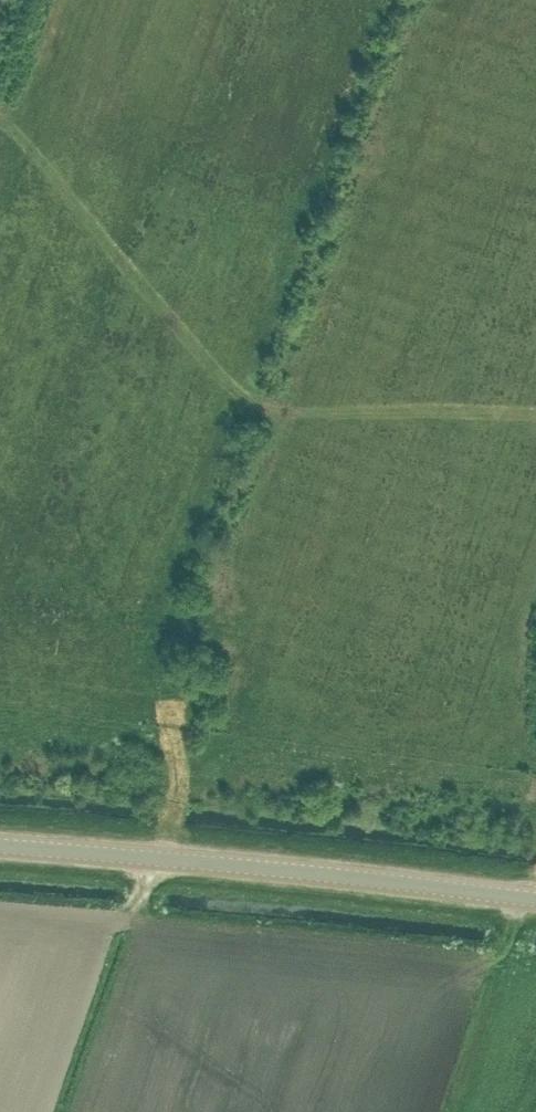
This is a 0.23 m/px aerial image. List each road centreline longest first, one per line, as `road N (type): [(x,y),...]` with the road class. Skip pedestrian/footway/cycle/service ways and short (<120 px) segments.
road 1 (unclassified): [(535,898),(0,846)]

